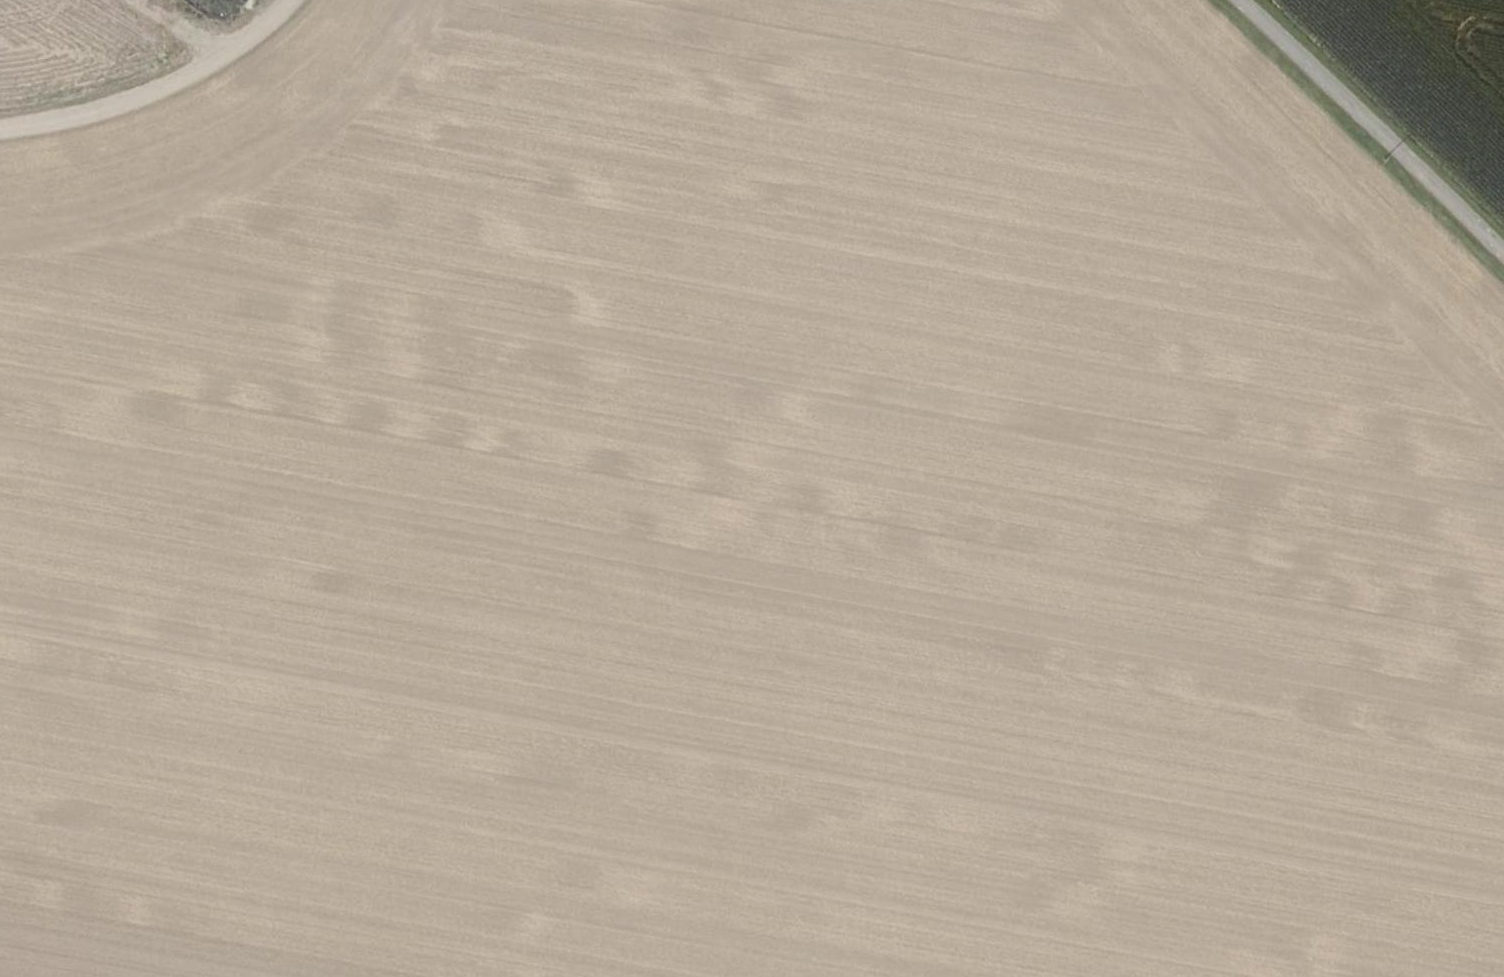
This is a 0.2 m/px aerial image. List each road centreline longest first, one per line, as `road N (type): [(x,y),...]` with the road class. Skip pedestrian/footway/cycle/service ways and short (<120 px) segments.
road 1 (unclassified): [(1232,0),(1503,255)]
road 2 (track): [(0,133),(150,96),(266,34),(295,0)]

